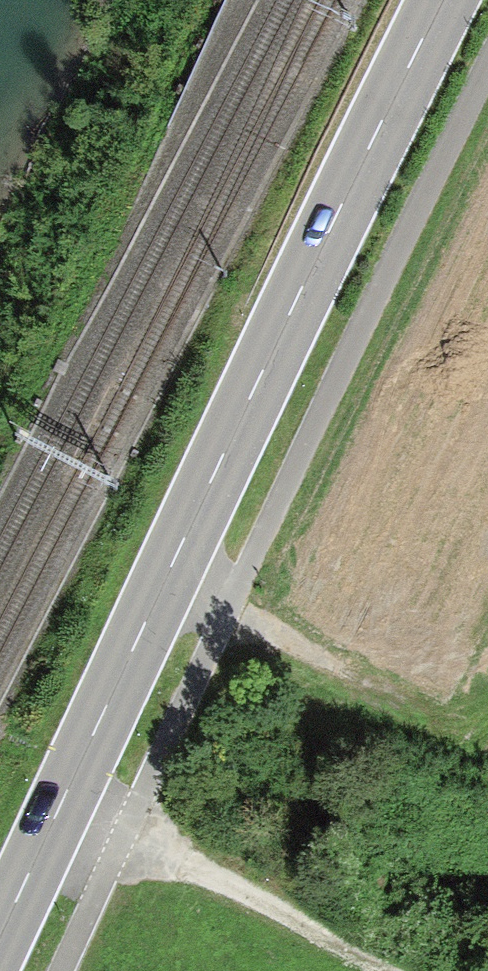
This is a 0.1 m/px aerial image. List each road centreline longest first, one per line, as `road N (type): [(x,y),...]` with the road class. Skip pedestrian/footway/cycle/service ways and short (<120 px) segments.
road 1 (primary): [(0,935),(450,0)]
road 2 (track): [(228,612),(487,58)]
road 3 (track): [(390,970),(123,835)]
road 4 (track): [(123,835),(228,612)]
road 5 (track): [(228,612),(436,730)]
road 6 (track): [(60,970),(123,835)]

